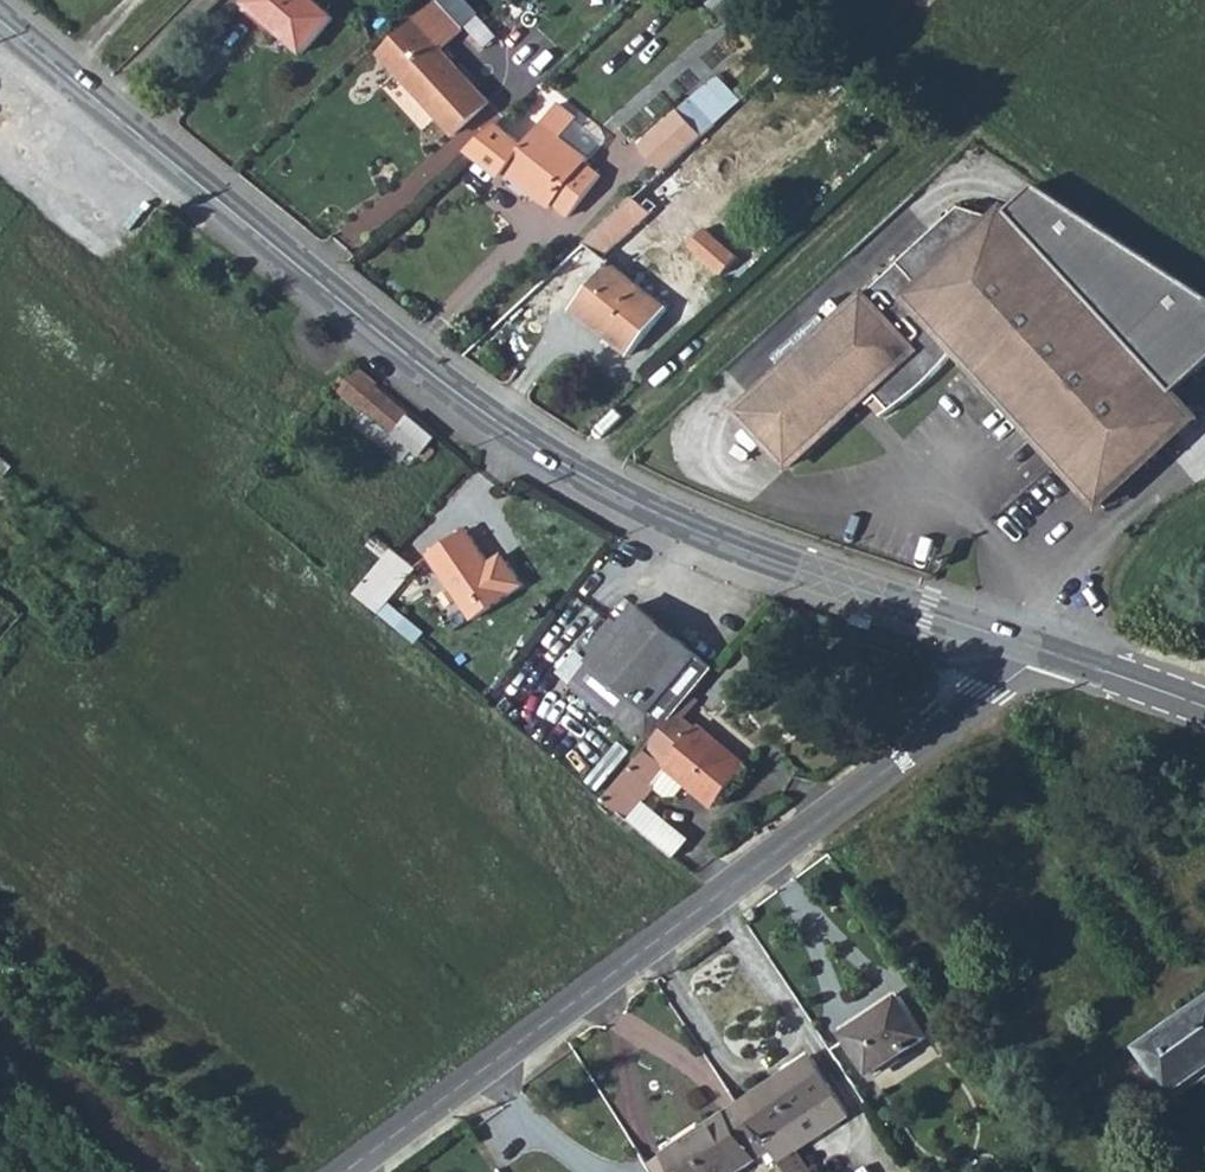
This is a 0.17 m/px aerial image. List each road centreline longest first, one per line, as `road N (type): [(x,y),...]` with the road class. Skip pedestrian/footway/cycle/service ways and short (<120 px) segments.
road 1 (secondary): [(1029,646),(759,555),(586,479),(494,419),(0,19)]
road 2 (residential): [(341,1171),(992,694),(1029,646)]
road 3 (track): [(570,468),(1086,0)]
road 4 (secondary): [(1204,709),(1029,646)]

